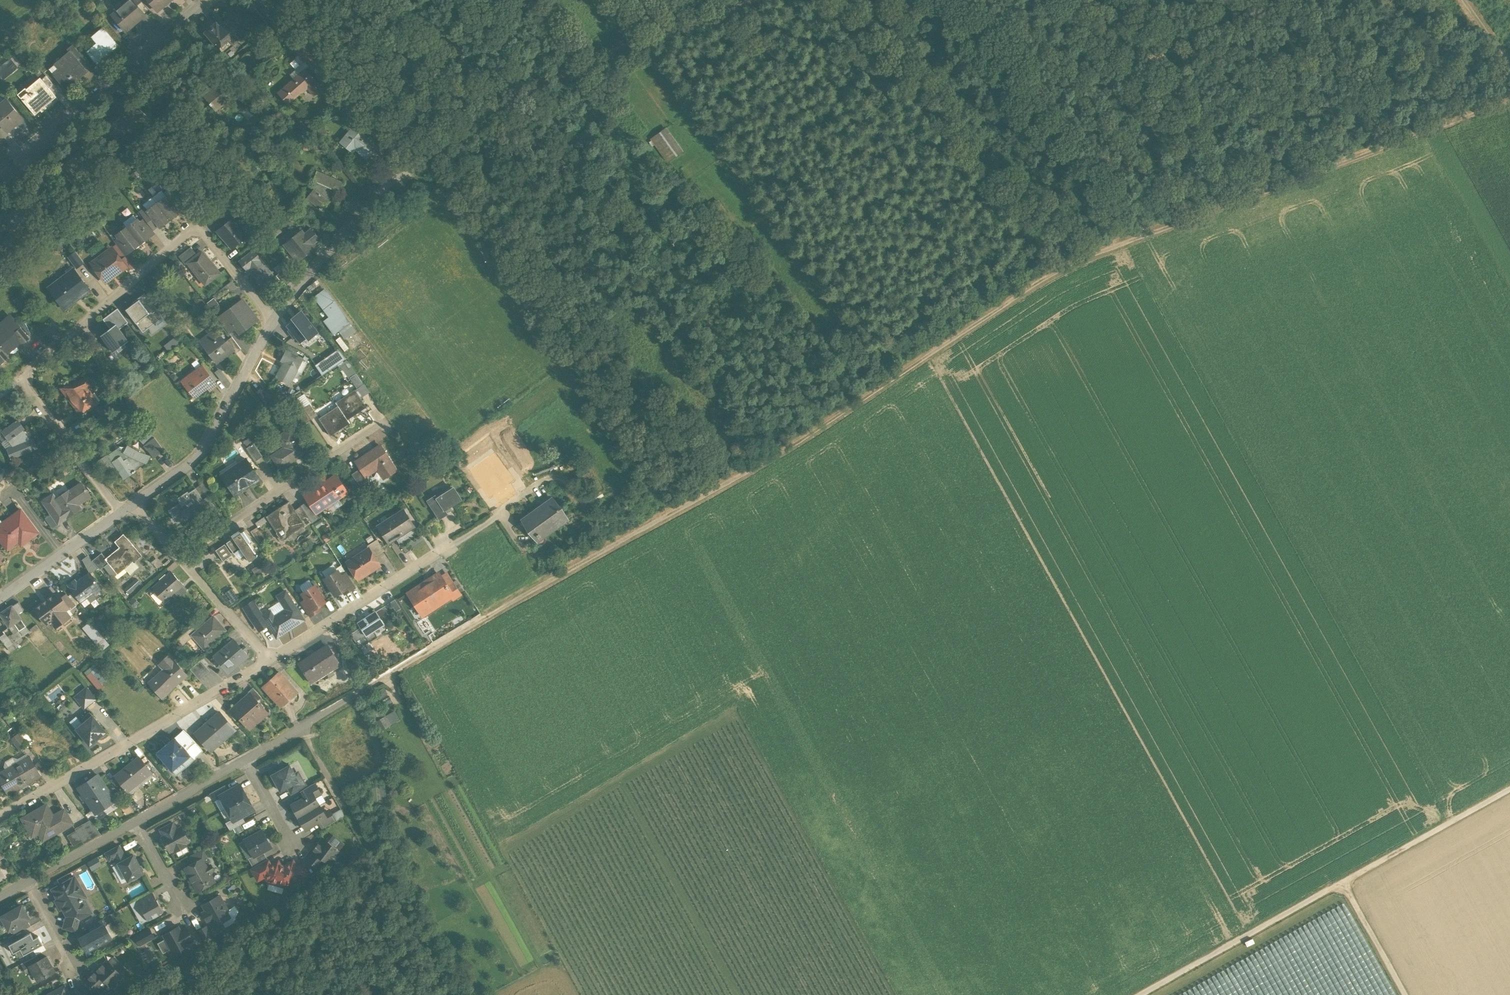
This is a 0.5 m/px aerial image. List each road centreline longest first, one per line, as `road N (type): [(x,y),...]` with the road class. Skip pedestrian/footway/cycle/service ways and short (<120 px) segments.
road 1 (track): [(1509,106),(1075,265),(774,462),(669,519)]
road 2 (residential): [(125,512),(22,374),(197,226)]
road 3 (residential): [(546,487),(270,662)]
road 4 (residential): [(270,662),(0,818)]
road 5 (unclassified): [(214,0),(0,181)]
road 6 (track): [(513,102),(637,39),(738,0)]
road 7 (residential): [(179,556),(382,421)]
road 8 (unclassified): [(135,505),(198,462),(275,321)]
road 9 (track): [(1148,994),(1344,885)]
road 10 (track): [(345,810),(448,994)]
road 11 (unclassified): [(275,321),(399,170)]
road 12 (track): [(1344,885),(1509,793)]
road 13 (unclassified): [(0,598),(125,512)]
road 14 (residential): [(179,556),(270,662)]
road 15 (track): [(399,170),(513,102)]
road 16 (residential): [(138,819),(247,757)]
road 17 (track): [(1405,994),(1344,885)]
road 18 (residential): [(28,877),(138,819)]
road 19 (residential): [(197,226),(275,321)]
road 20 (track): [(460,131),(476,155),(464,177),(439,180),(403,168)]

